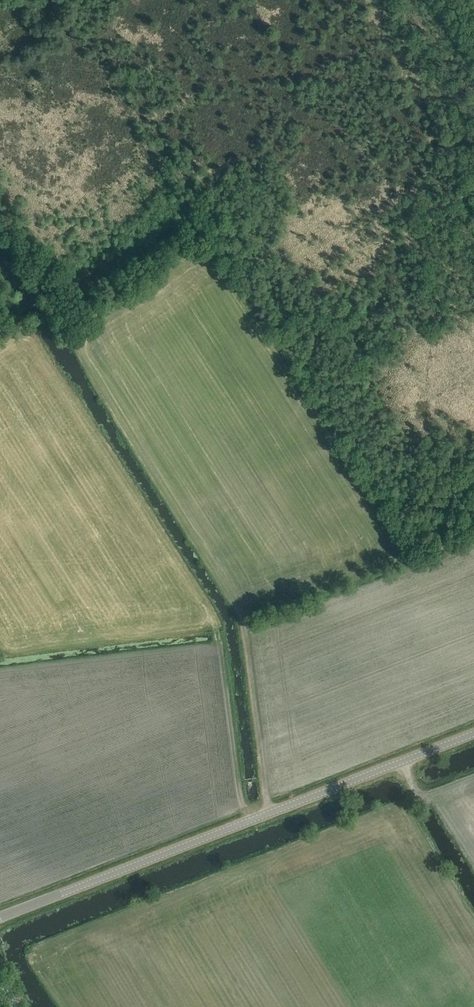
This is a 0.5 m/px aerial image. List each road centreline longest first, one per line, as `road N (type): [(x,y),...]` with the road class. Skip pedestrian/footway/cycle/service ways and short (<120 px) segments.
road 1 (tertiary): [(0,918),(473,734)]

